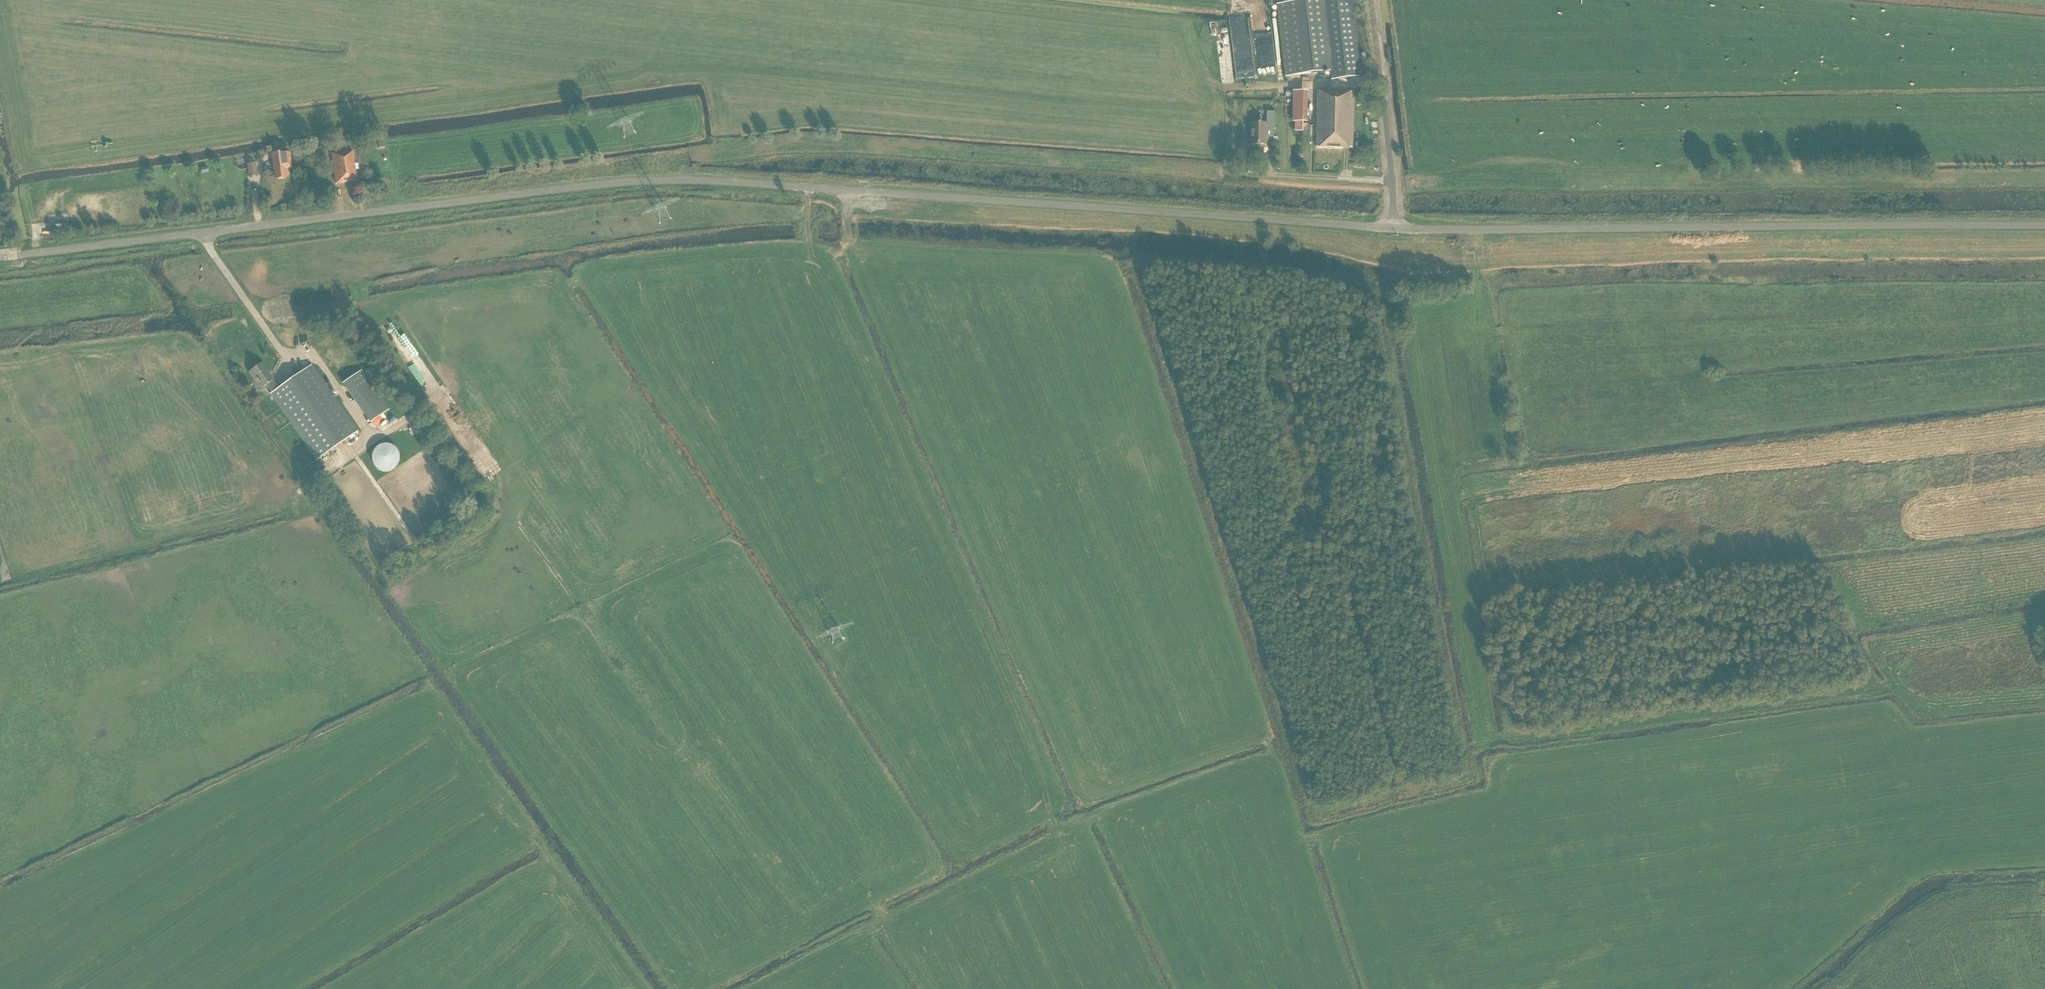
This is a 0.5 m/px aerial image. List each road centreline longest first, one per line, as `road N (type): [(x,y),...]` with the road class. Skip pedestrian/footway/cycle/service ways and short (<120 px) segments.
road 1 (unclassified): [(0,257),(662,180),(1394,229)]
road 2 (unclassified): [(1394,229),(2044,226)]
road 3 (unclassified): [(1394,229),(1370,0)]

